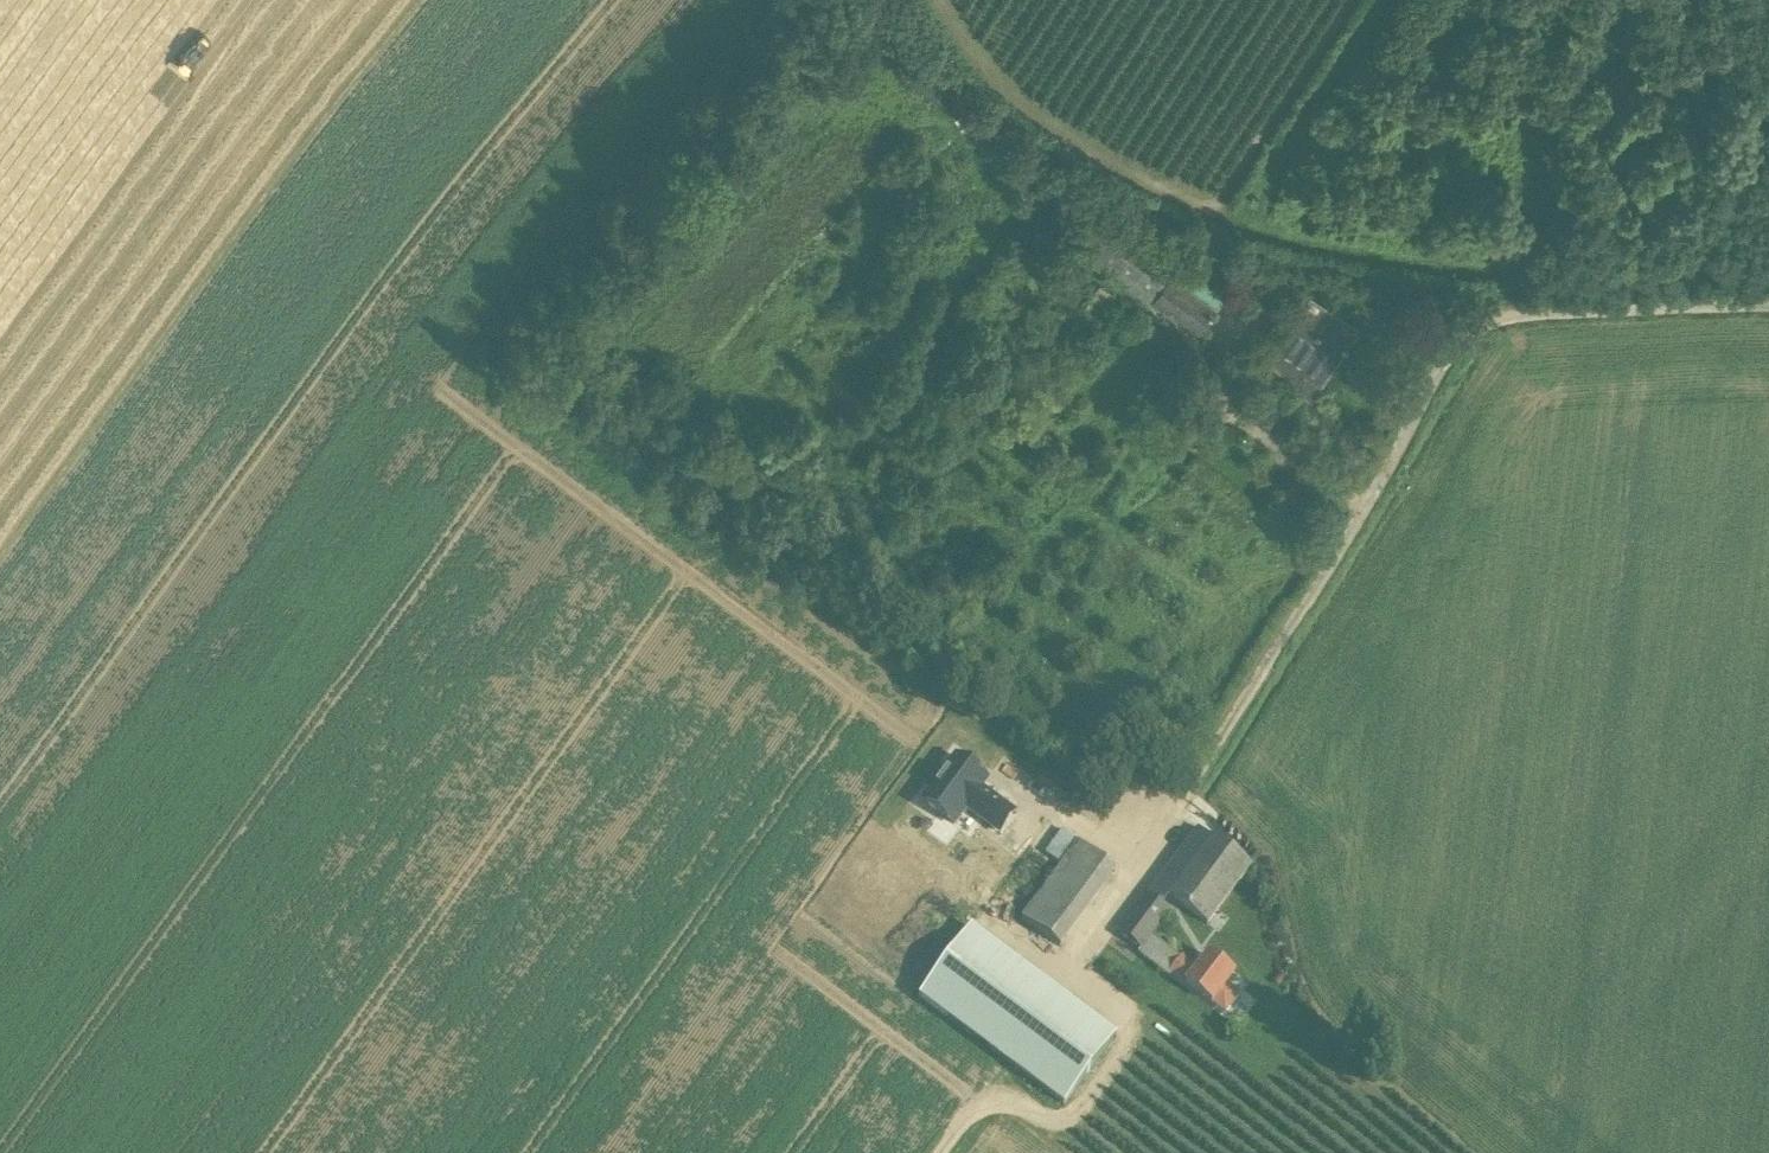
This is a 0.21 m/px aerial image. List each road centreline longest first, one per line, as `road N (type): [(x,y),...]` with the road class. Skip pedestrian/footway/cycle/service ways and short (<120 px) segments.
road 1 (track): [(1221,602),(1165,573),(1103,521),(1082,518),(1043,536),(1018,536),(970,505),(880,486),(834,436),(715,370),(713,355),(810,241),(900,297)]
road 2 (unclassified): [(1197,775),(1457,340),(1516,313),(1768,303)]
road 3 (track): [(755,394),(938,142),(956,138),(1038,179),(1036,199),(938,321),(924,364),(849,452)]
road 4 (track): [(1221,602),(1169,663),(1124,690),(1075,694),(1046,674),(1028,553),(1018,536)]
road 5 (track): [(900,297),(951,200),(944,138)]
road 6 (track): [(900,297),(820,426)]

